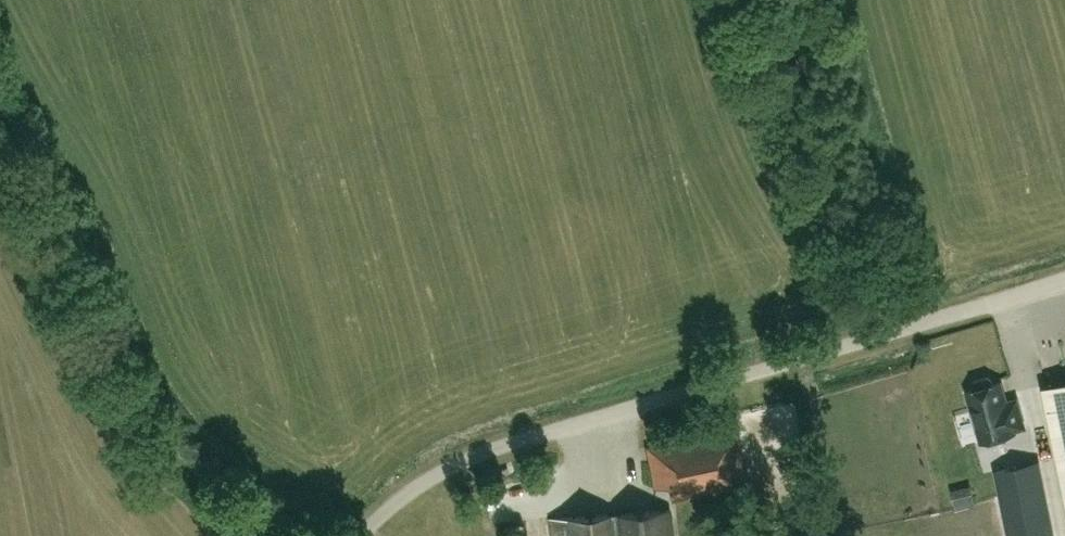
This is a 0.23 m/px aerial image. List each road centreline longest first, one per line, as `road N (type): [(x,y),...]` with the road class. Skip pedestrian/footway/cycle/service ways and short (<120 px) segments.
road 1 (unclassified): [(1064,281),(481,455),(425,481),(360,535)]
road 2 (track): [(0,51),(172,424),(277,535)]
road 3 (track): [(788,0),(806,111),(906,328)]

